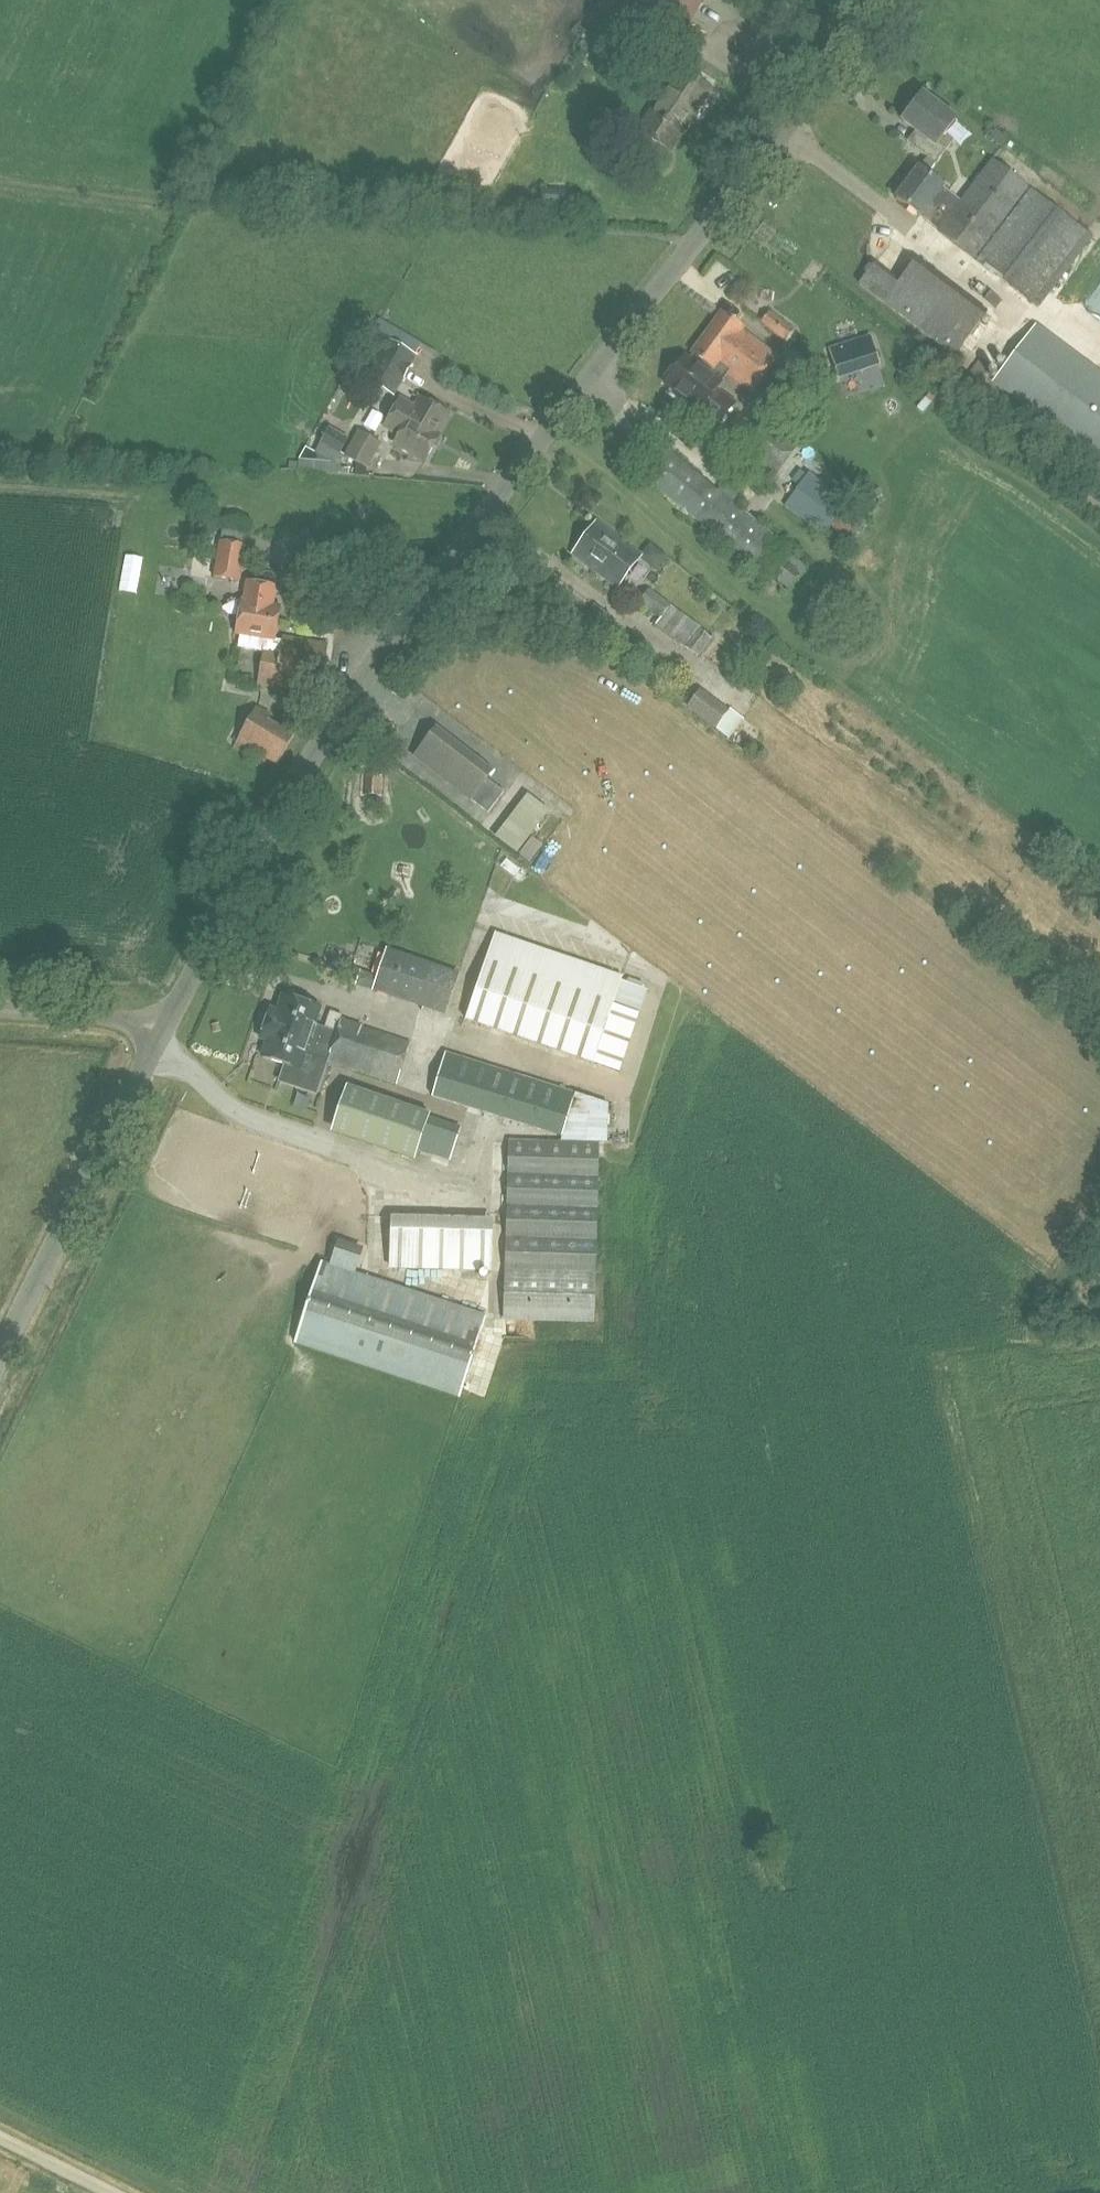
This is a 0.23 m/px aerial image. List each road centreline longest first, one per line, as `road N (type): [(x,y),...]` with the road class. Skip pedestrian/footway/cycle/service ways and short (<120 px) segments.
road 1 (unclassified): [(170,1018),(283,804),(349,699),(881,0)]
road 2 (unclassified): [(0,1362),(170,1018)]
road 3 (unclassified): [(170,1018),(0,1008)]
road 4 (track): [(117,2192),(0,2135)]

